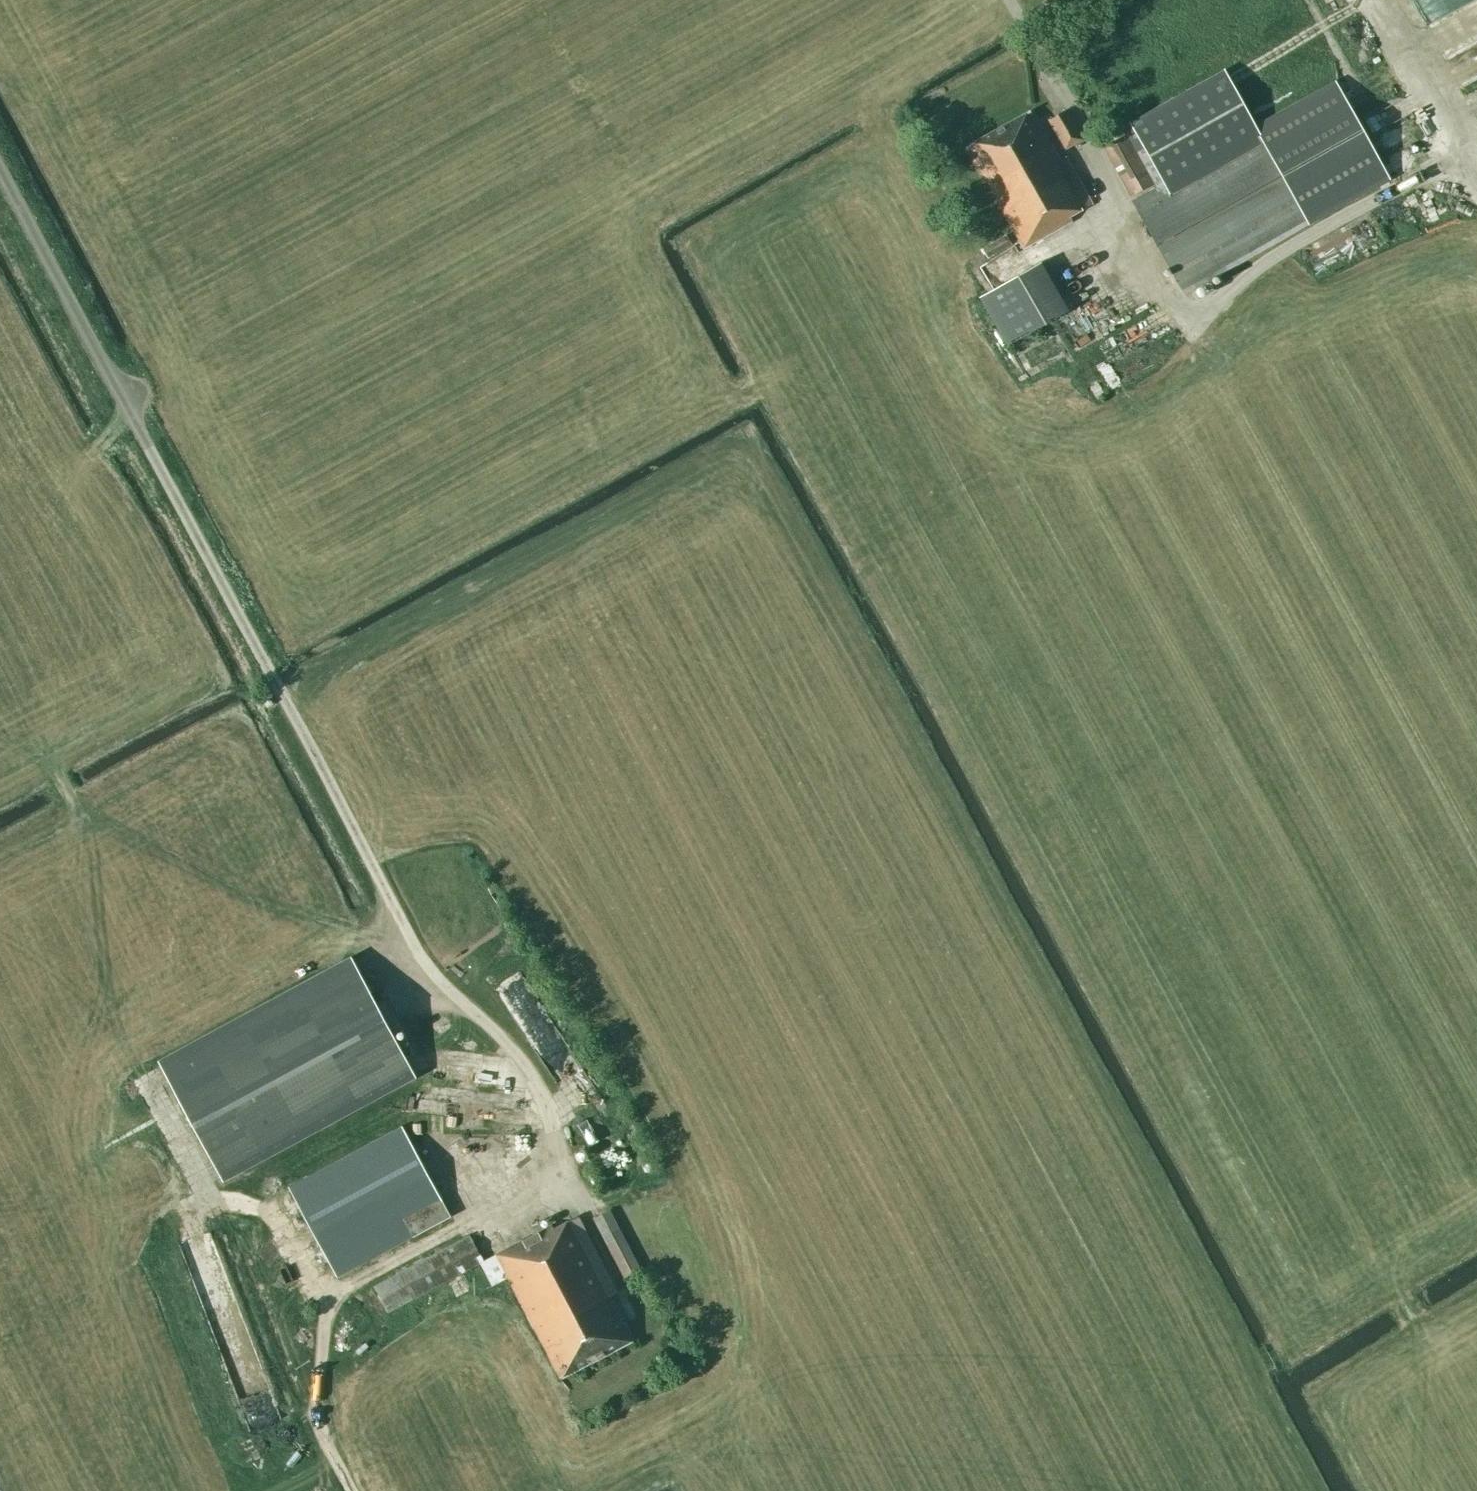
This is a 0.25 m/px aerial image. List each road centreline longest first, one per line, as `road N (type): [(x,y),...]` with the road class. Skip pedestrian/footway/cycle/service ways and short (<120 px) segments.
road 1 (unclassified): [(393,902),(0,171)]
road 2 (track): [(504,1210),(329,1296),(314,1413),(355,1490)]

